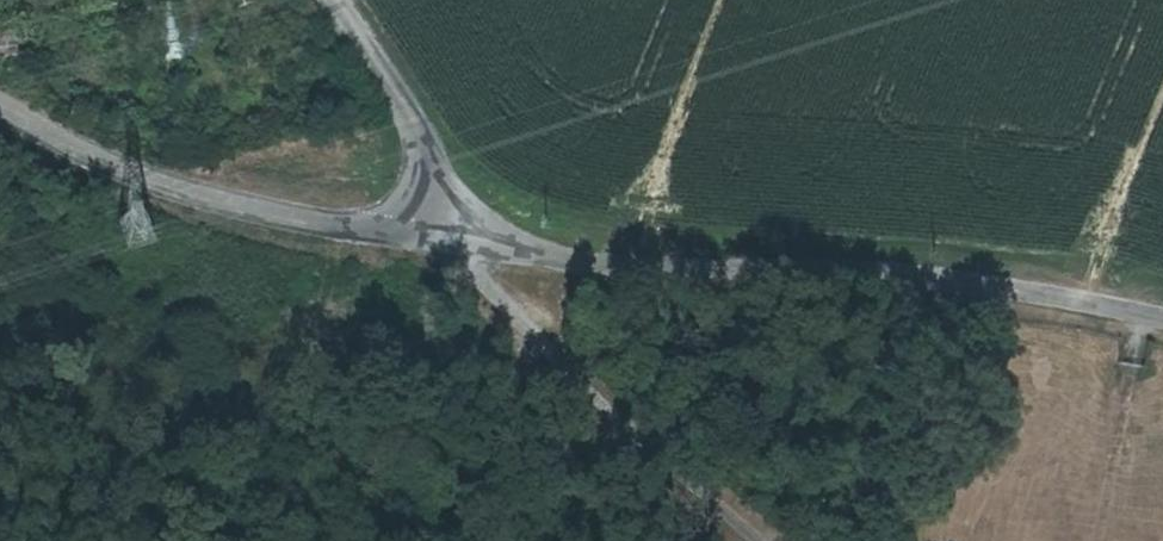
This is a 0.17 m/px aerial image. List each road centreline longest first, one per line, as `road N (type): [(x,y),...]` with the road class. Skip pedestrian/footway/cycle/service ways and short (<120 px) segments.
road 1 (unclassified): [(1162,321),(1039,294),(765,272),(471,220)]
road 2 (unclassified): [(471,220),(206,173),(0,91)]
road 3 (unclassified): [(471,220),(544,365),(739,540)]
road 4 (unclassified): [(318,0),(471,220)]

